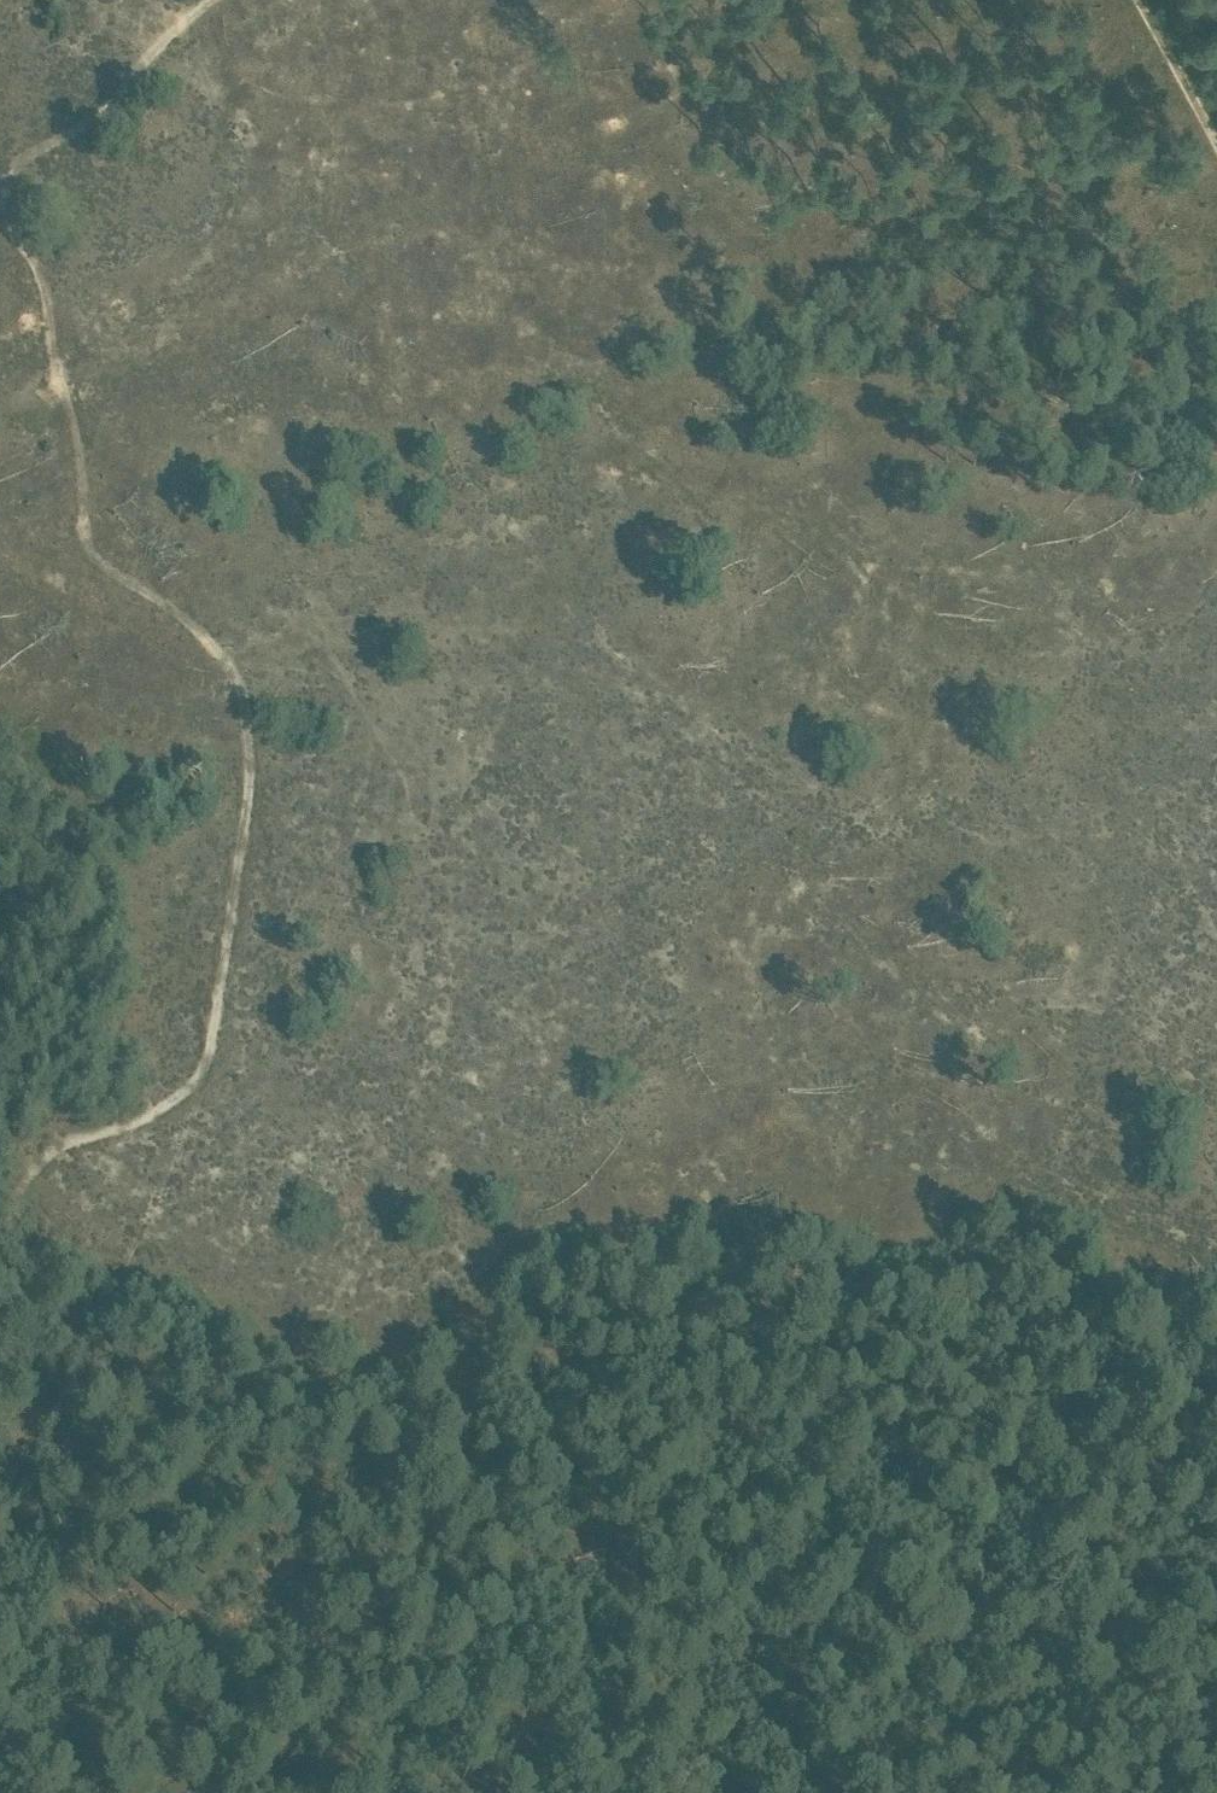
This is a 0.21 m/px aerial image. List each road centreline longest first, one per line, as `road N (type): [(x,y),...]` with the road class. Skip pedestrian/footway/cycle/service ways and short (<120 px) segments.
road 1 (track): [(0,194),(46,266),(72,395),(115,474),(128,542),(151,591),(229,656),(251,755),(243,845),(195,1094),(41,1185),(0,1193)]
road 2 (track): [(0,147),(189,3)]
road 3 (track): [(1134,0),(1216,145)]

